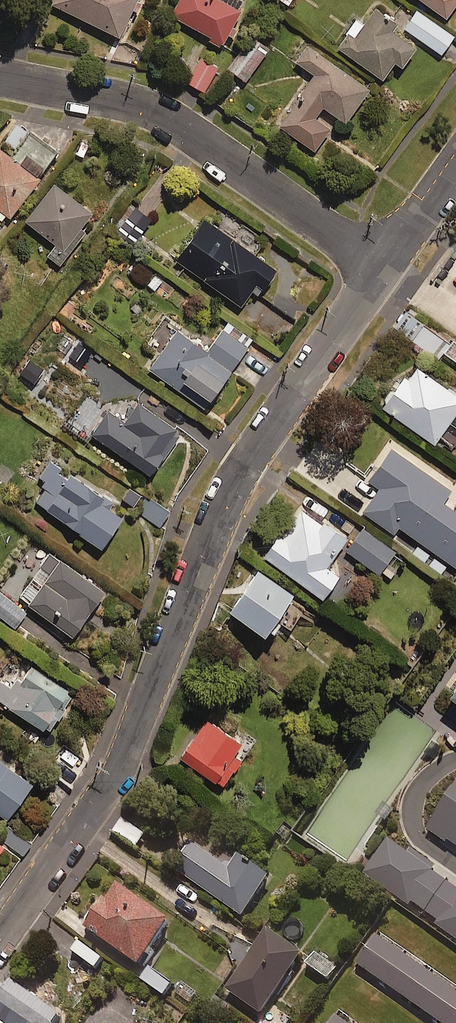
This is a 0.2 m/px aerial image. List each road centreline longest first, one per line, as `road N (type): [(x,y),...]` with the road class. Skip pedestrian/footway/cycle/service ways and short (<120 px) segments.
road 1 (residential): [(0,940),(99,803),(243,463),(384,270)]
road 2 (residential): [(0,75),(148,107),(384,270)]
road 3 (residential): [(384,270),(455,169)]

